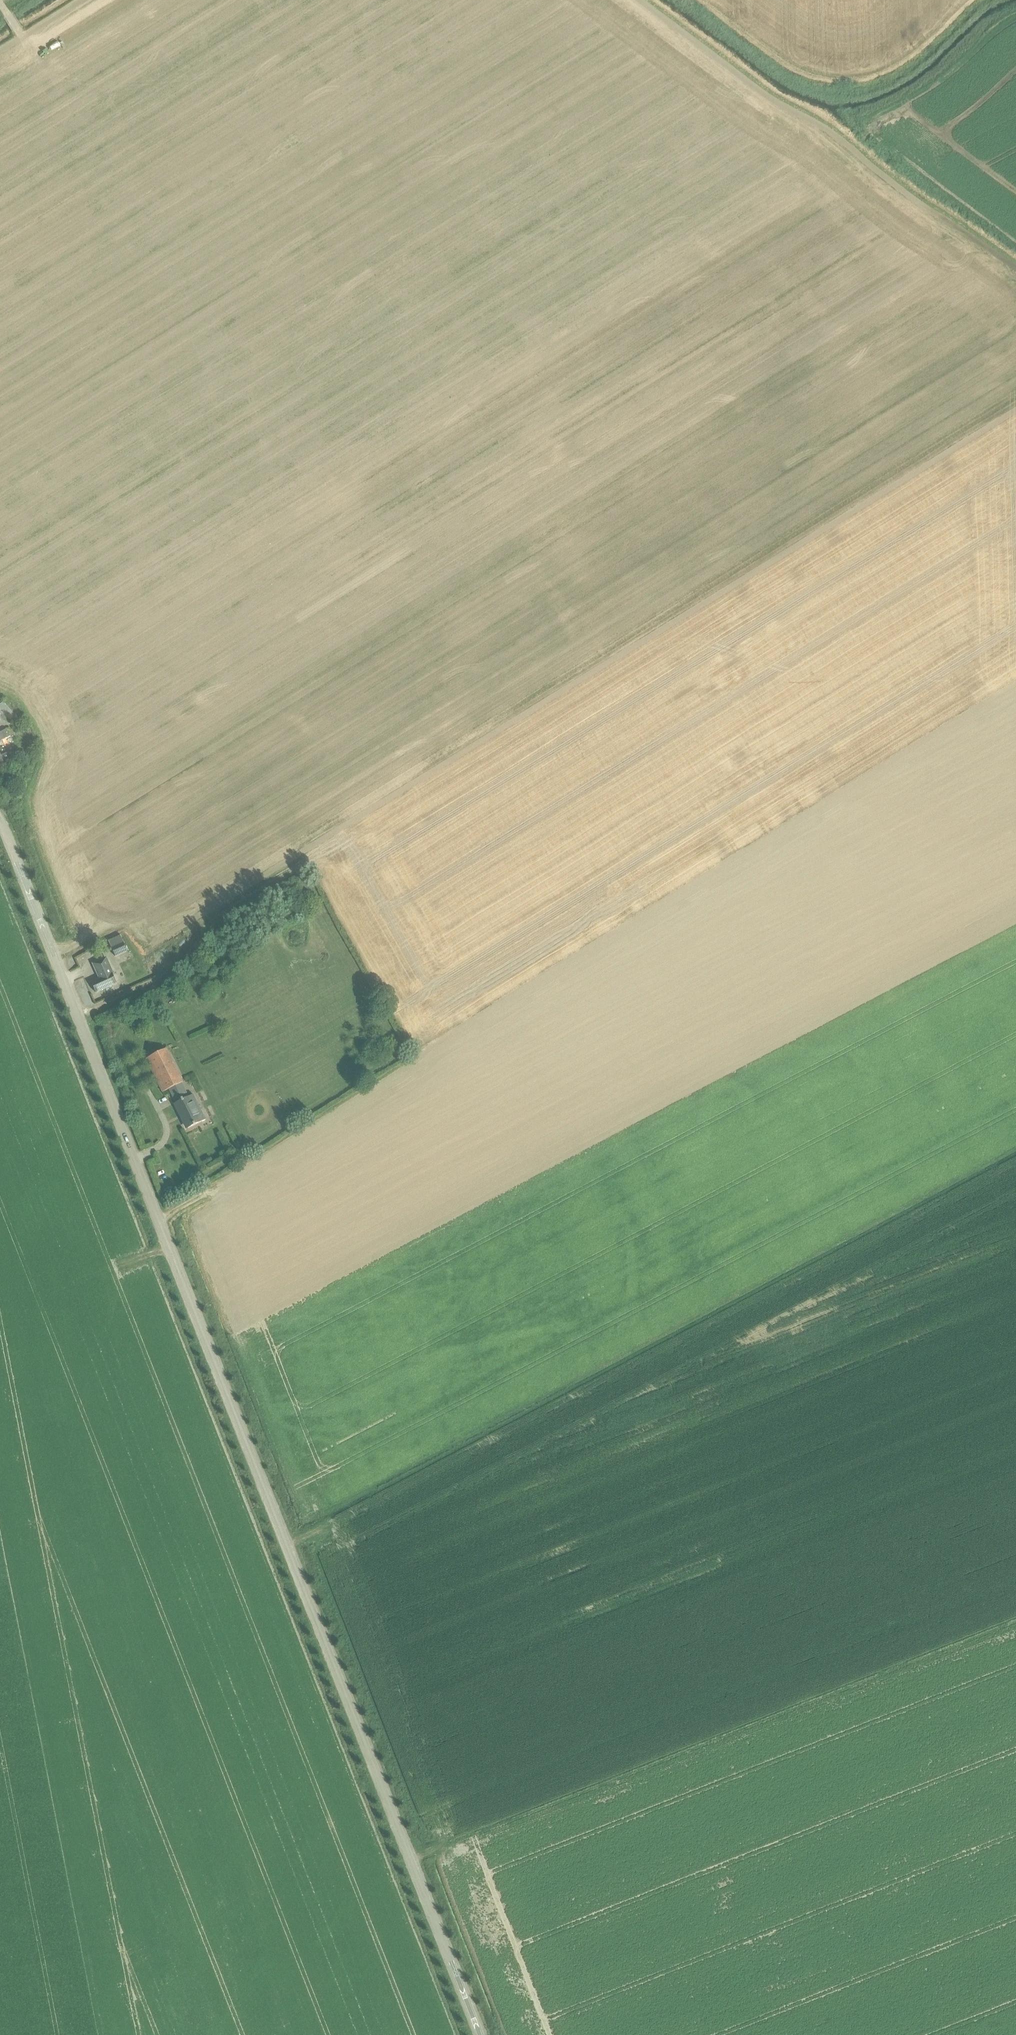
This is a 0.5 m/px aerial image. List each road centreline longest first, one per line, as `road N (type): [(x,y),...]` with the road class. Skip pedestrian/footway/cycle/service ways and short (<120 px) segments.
road 1 (tertiary): [(479,2034),(0,827)]

